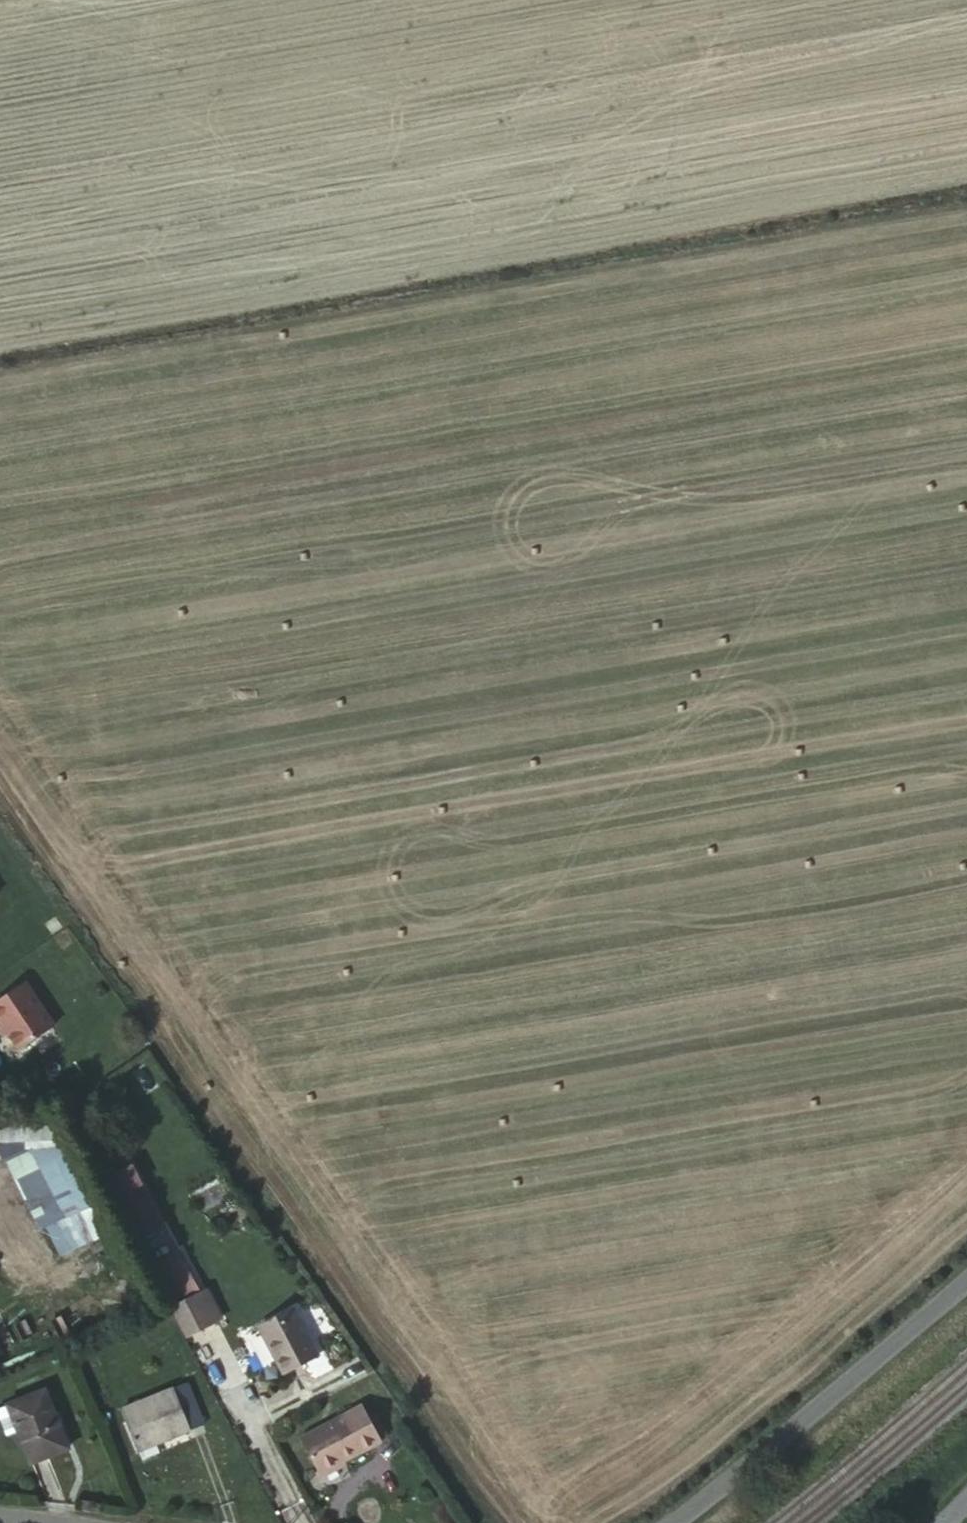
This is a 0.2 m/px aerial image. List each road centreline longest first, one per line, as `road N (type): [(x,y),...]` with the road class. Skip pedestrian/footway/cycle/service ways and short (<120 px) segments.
road 1 (unclassified): [(675,1522),(848,1386),(966,1278)]

